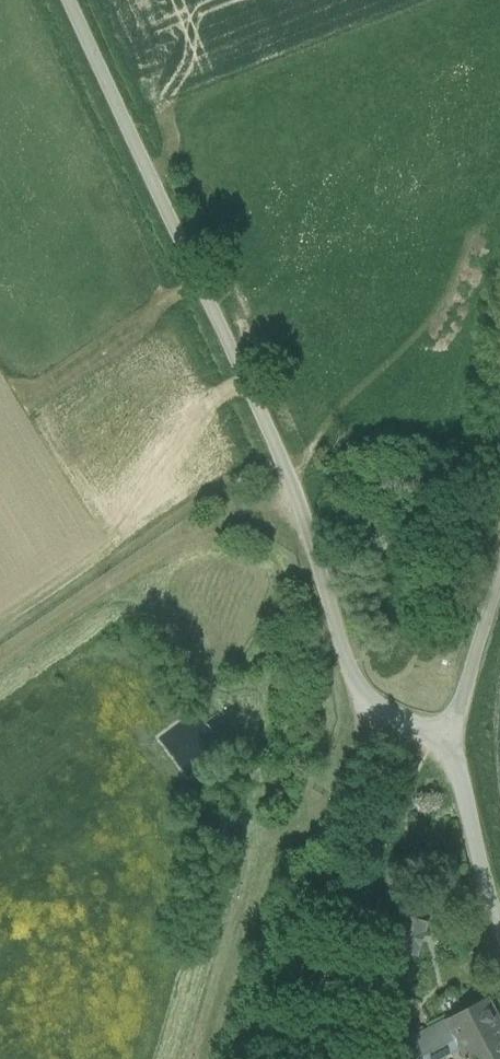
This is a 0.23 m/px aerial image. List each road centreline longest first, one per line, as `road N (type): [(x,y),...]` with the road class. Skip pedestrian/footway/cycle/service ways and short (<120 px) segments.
road 1 (track): [(81,0),(304,492),(370,691),(430,732)]
road 2 (track): [(219,1058),(272,867),(286,843),(338,814),(389,706)]
road 3 (track): [(304,492),(157,559),(0,667)]
road 4 (track): [(499,609),(459,722),(430,732),(463,785),(499,913)]

